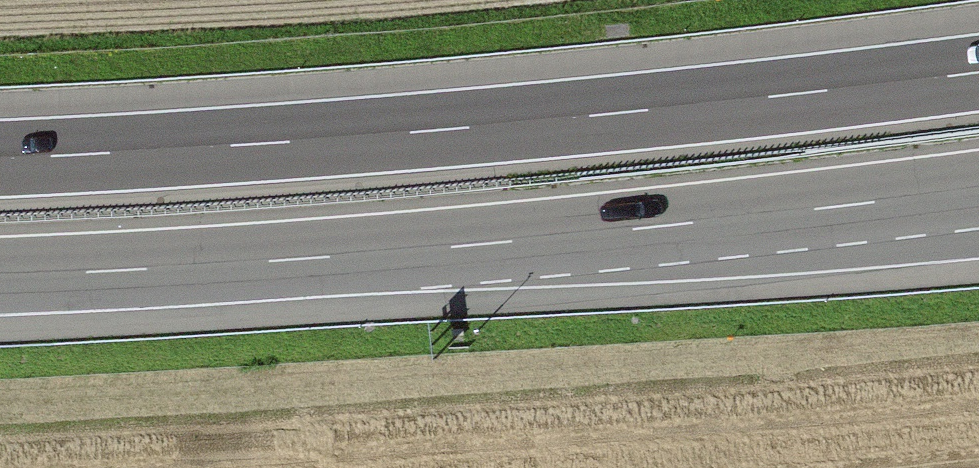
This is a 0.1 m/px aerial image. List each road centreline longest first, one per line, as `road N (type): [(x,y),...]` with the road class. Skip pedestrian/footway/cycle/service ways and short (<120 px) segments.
road 1 (motorway): [(0,277),(443,249),(978,190)]
road 2 (motorway): [(978,71),(443,128),(0,157)]

